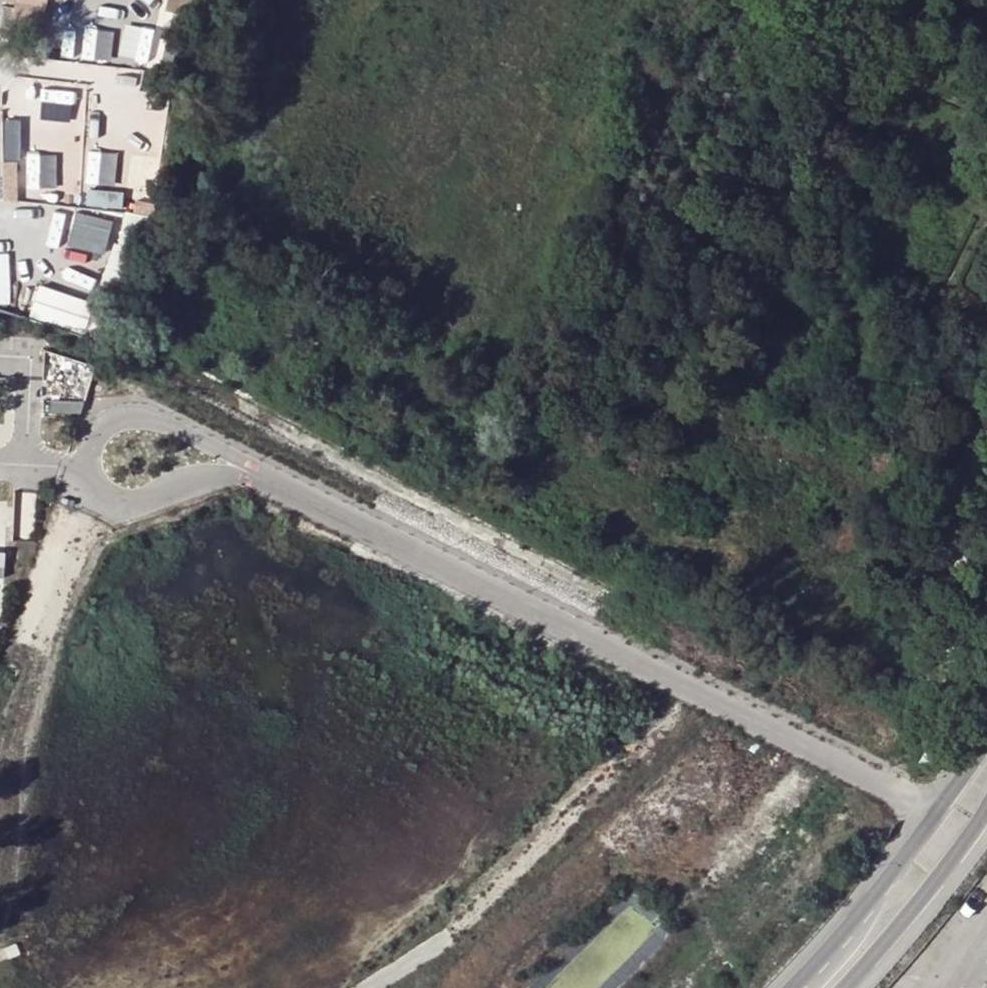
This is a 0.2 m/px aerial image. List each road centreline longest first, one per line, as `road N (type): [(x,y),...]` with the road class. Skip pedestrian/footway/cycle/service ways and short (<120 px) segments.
road 1 (secondary): [(986,770),(830,987)]

